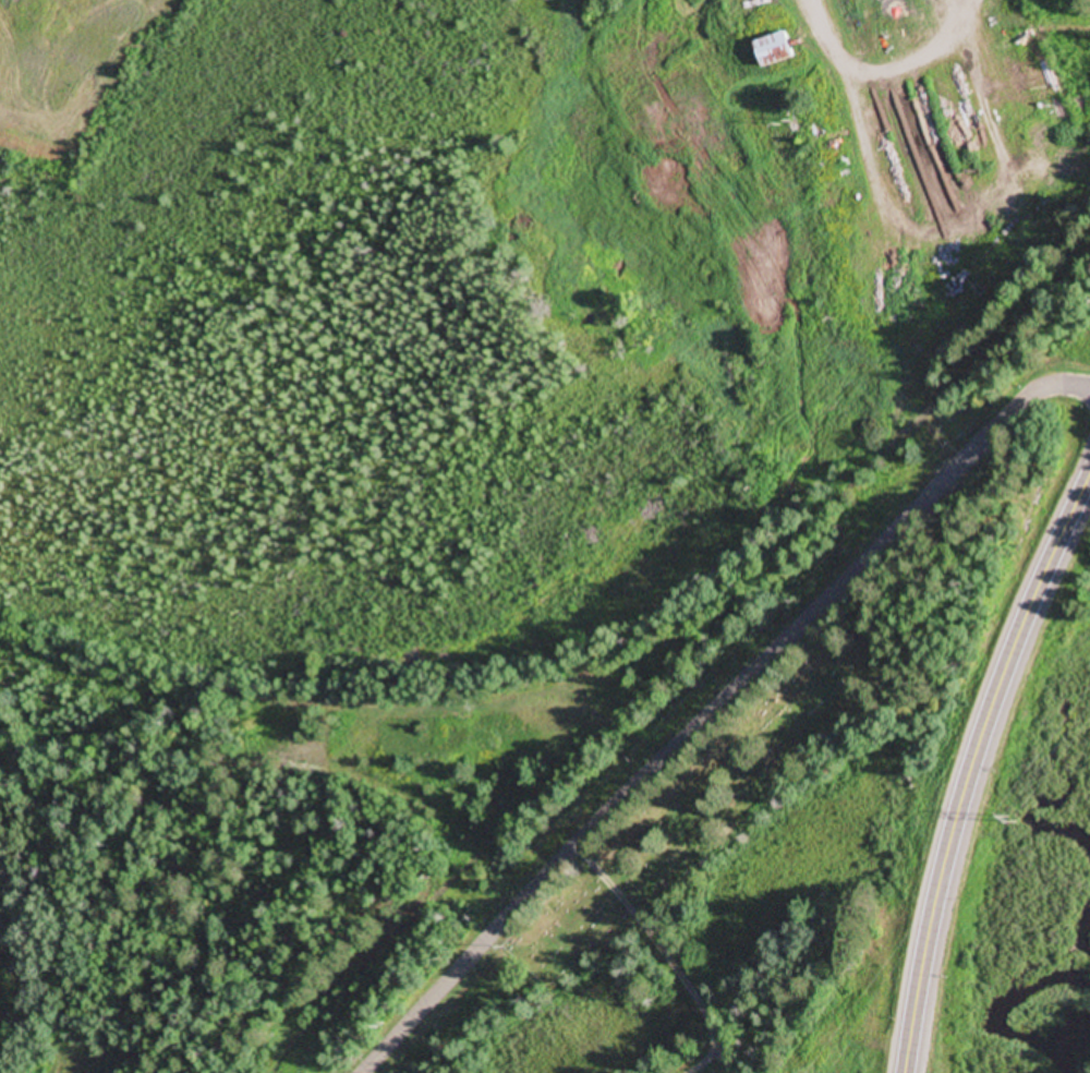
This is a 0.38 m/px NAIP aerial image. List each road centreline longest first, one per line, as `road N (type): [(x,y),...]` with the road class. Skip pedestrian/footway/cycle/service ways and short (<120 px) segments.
road 1 (residential): [(360,1072),(597,829),(1038,403),(1068,391),(1089,395)]
road 2 (primary): [(904,1072),(989,728),(1089,483)]

